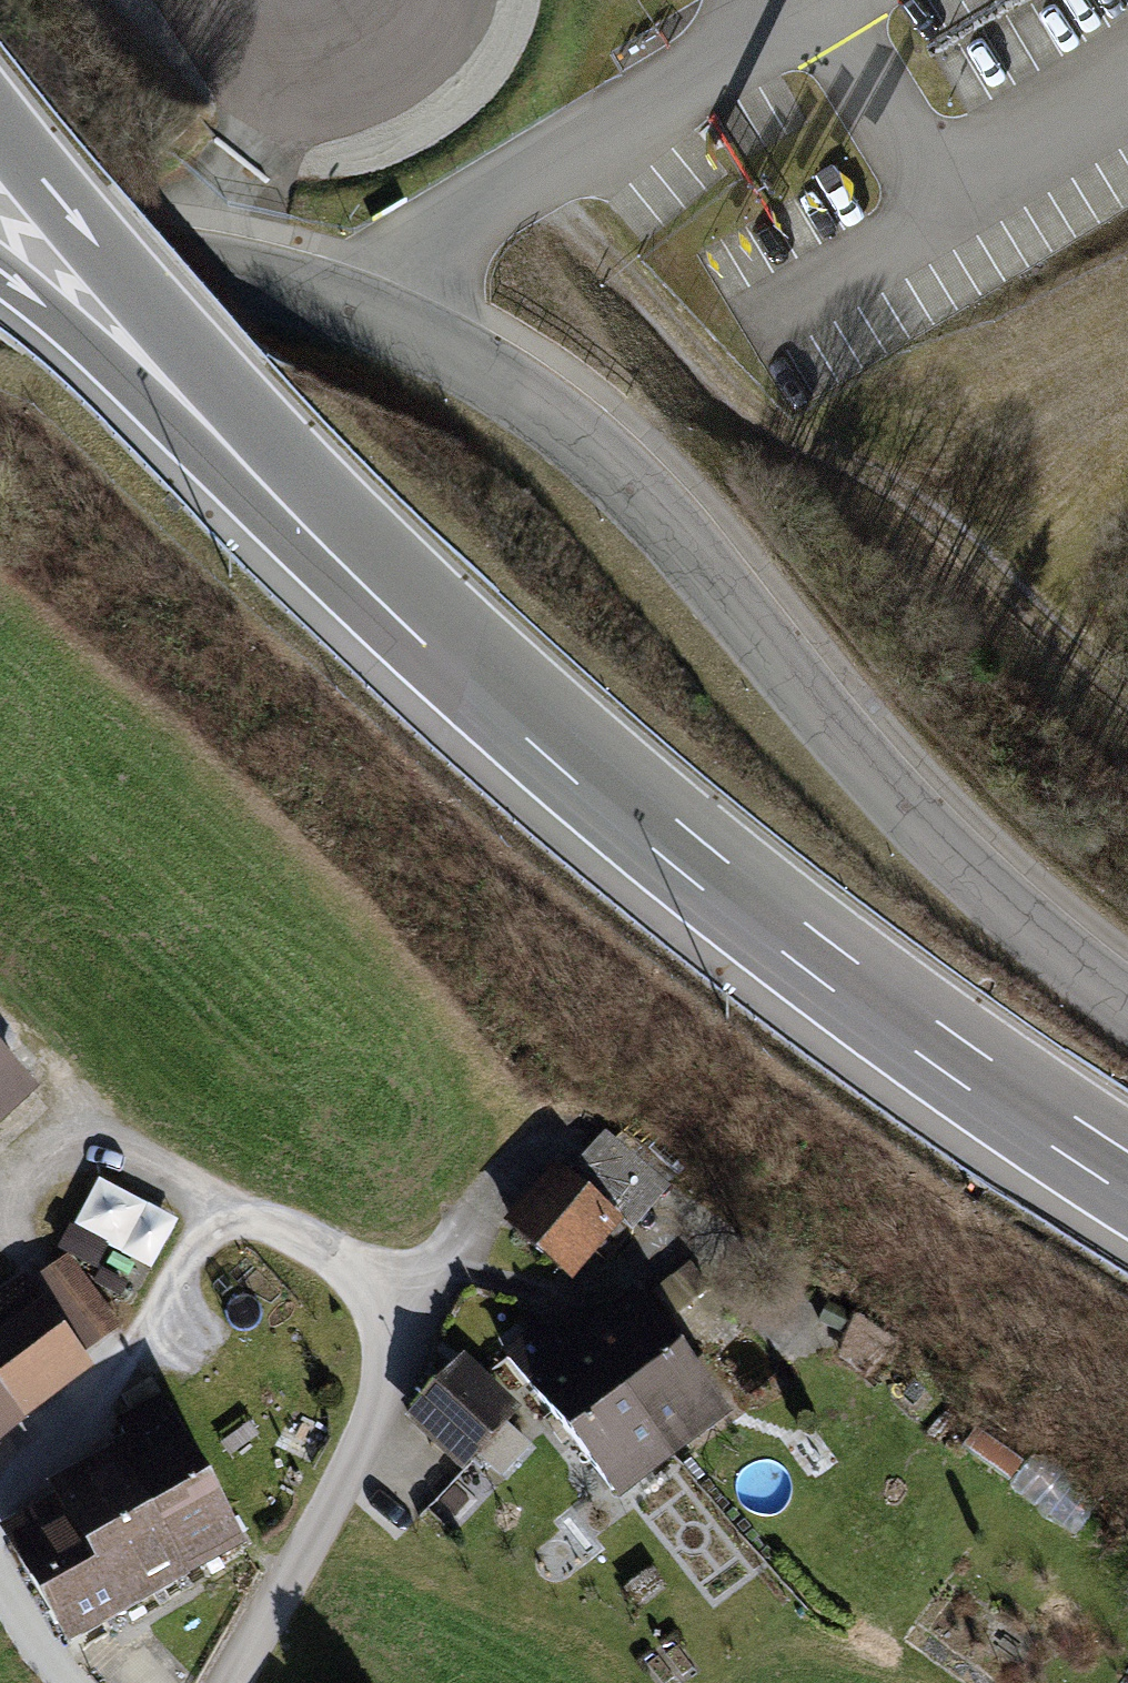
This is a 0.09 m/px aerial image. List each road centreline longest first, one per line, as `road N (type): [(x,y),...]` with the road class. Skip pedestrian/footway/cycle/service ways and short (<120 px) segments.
road 1 (unclassified): [(0,257),(127,260),(290,291),(359,312),(504,387),(655,499),(920,830),(1127,1007)]
road 2 (motorway): [(0,126),(283,457),(528,716)]
road 3 (track): [(530,185),(766,426),(895,488),(1127,693)]
road 4 (motorway): [(528,716),(802,942),(1127,1172)]
road 5 (motorway): [(0,270),(528,716)]
road 6 (residential): [(229,1682),(433,1300)]
road 7 (track): [(0,1503),(130,1353),(217,1200)]
road 8 (track): [(85,1111),(14,1193),(13,1224),(39,1270)]
road 9 (track): [(73,1682),(0,1576)]

